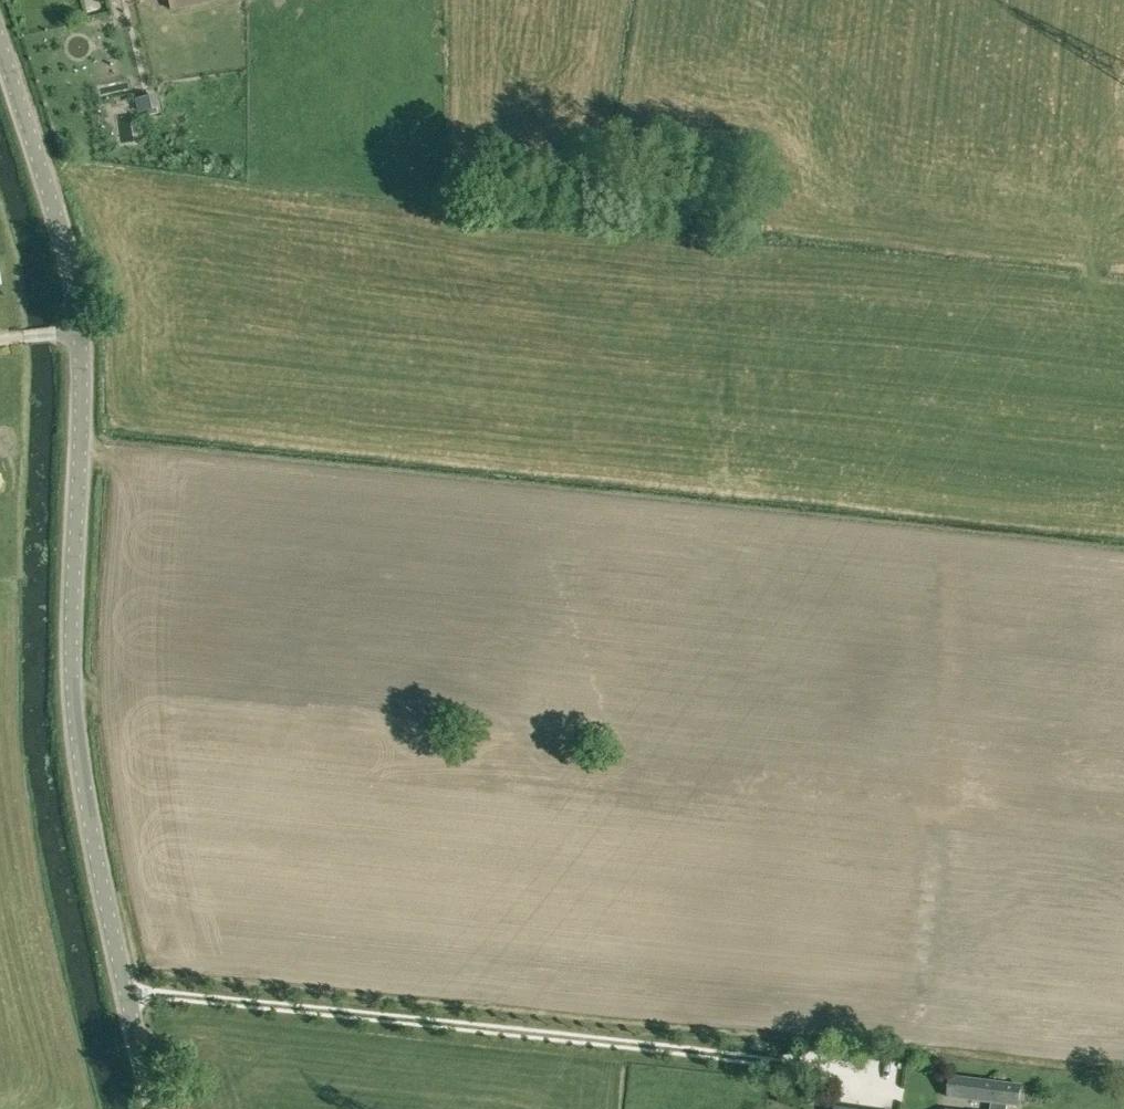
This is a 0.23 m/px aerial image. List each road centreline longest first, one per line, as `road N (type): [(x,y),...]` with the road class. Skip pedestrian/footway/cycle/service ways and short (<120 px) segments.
road 1 (unclassified): [(158,1108),(125,994),(76,727),(79,307),(0,44)]
road 2 (track): [(125,994),(863,1073)]

